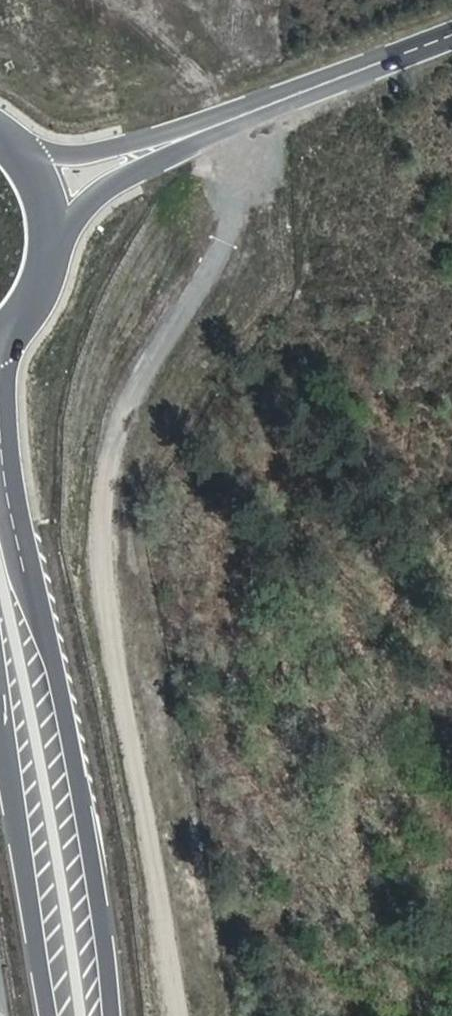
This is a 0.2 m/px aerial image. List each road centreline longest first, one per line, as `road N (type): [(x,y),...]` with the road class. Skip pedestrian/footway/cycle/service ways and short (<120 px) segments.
road 1 (primary): [(115,1015),(72,730),(6,453),(2,390),(9,338)]
road 2 (primary): [(0,701),(54,1015)]
road 3 (secondary): [(186,135),(451,31)]
road 4 (secondary): [(186,135),(72,149),(18,134)]
road 5 (secondary): [(61,240),(114,178),(186,135)]

